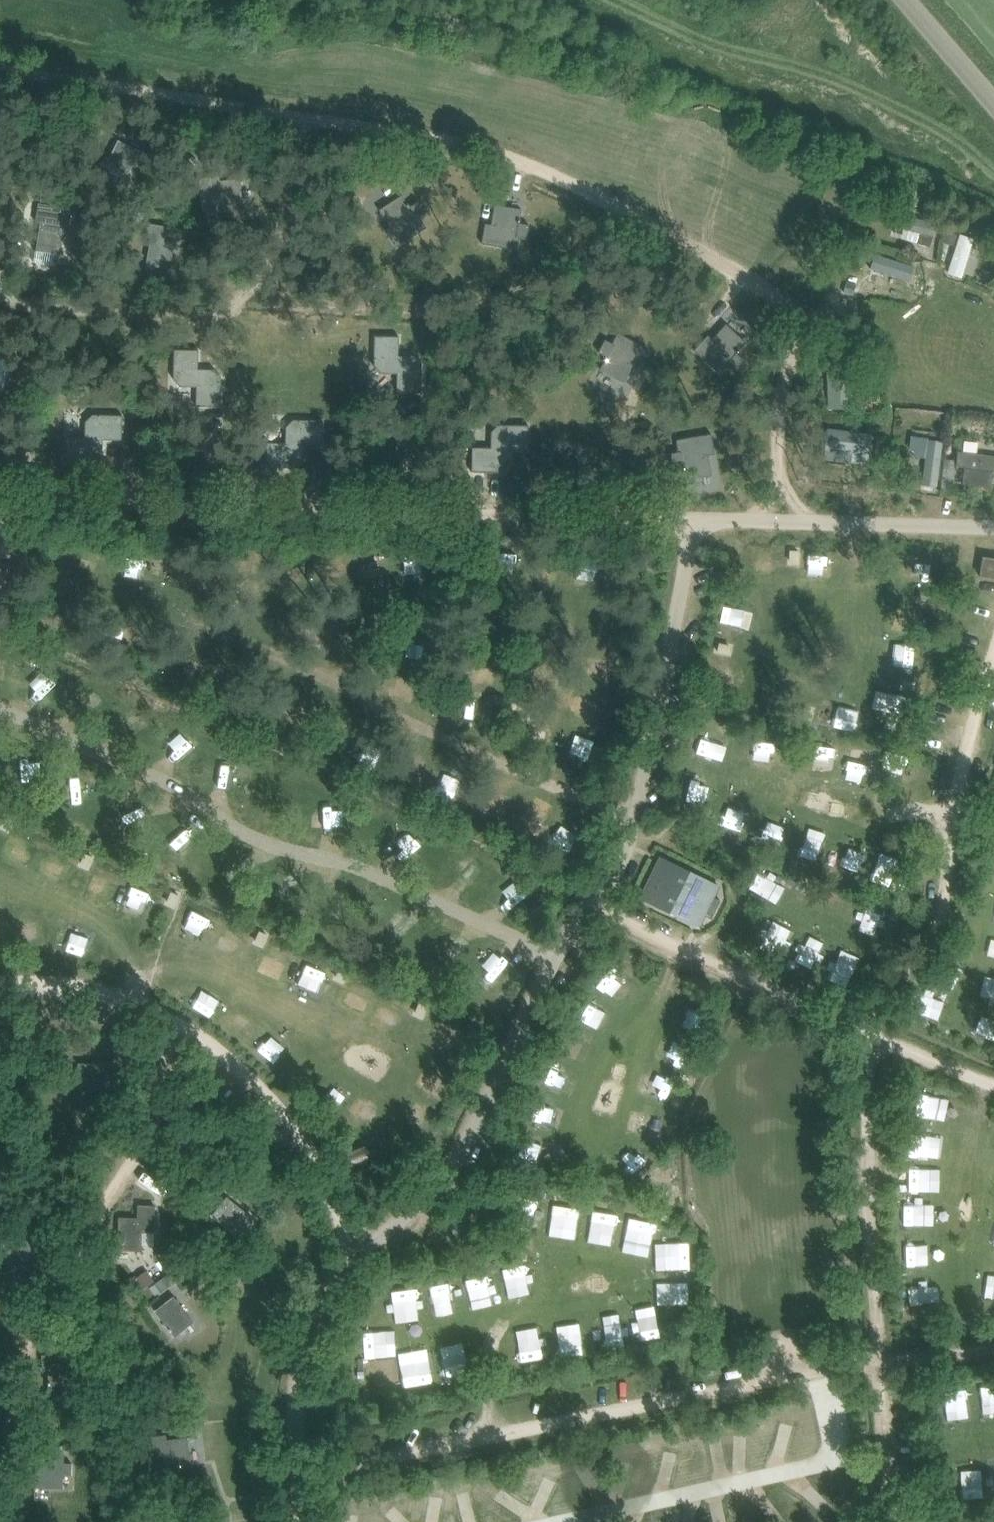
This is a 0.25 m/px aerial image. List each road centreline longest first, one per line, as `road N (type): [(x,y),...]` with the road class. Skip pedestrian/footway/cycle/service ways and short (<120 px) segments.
road 1 (track): [(801,524),(797,429),(811,328),(653,230),(547,173),(419,136),(0,67)]
road 2 (track): [(993,665),(933,889),(851,1022),(873,1521)]
road 3 (track): [(292,1454),(993,1309)]
road 4 (track): [(286,1124),(216,1113),(171,1116),(118,1159),(0,1400)]
road 5 (track): [(0,291),(229,315),(260,276),(286,222),(306,117)]
road 6 (track): [(993,1086),(585,905)]
road 7 (unclassified): [(993,102),(907,0)]

